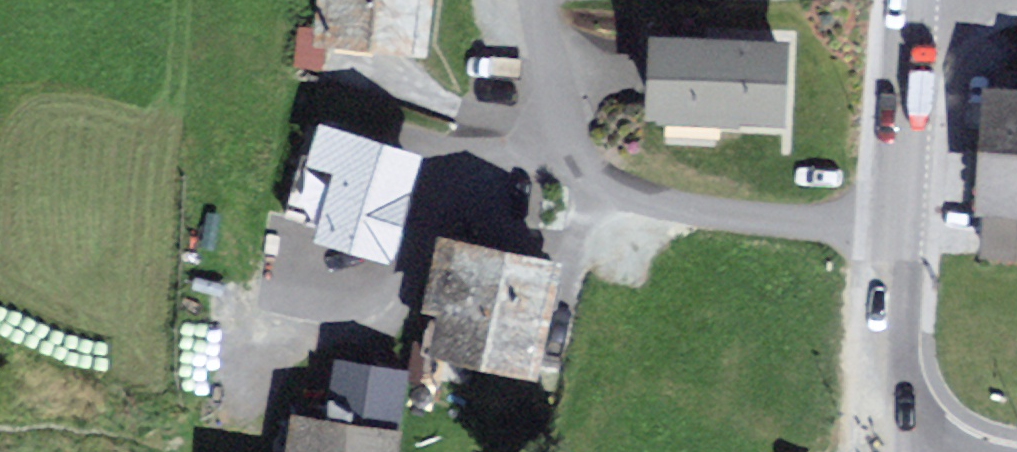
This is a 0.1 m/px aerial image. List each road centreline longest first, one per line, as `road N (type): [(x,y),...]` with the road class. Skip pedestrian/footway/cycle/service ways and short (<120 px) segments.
road 1 (residential): [(539,0),(572,138),(614,191),(702,211),(896,234)]
road 2 (secondary): [(915,0),(896,234)]
road 3 (secondary): [(896,234),(878,451)]

